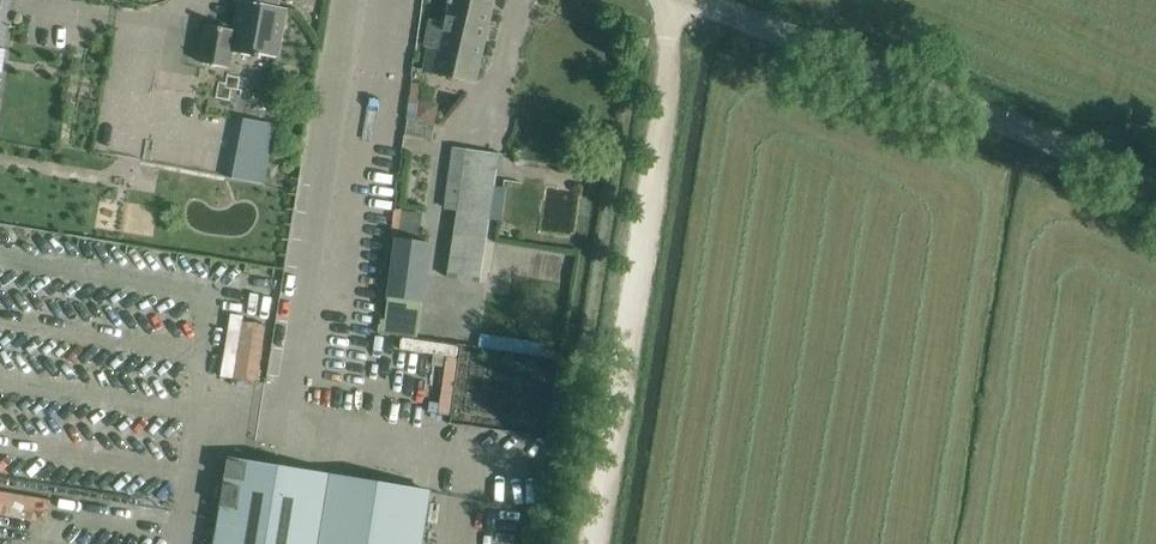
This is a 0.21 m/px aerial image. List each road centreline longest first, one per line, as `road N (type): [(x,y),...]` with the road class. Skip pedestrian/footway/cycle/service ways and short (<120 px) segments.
road 1 (track): [(589,543),(673,0)]
road 2 (unclassified): [(1155,184),(695,0)]

